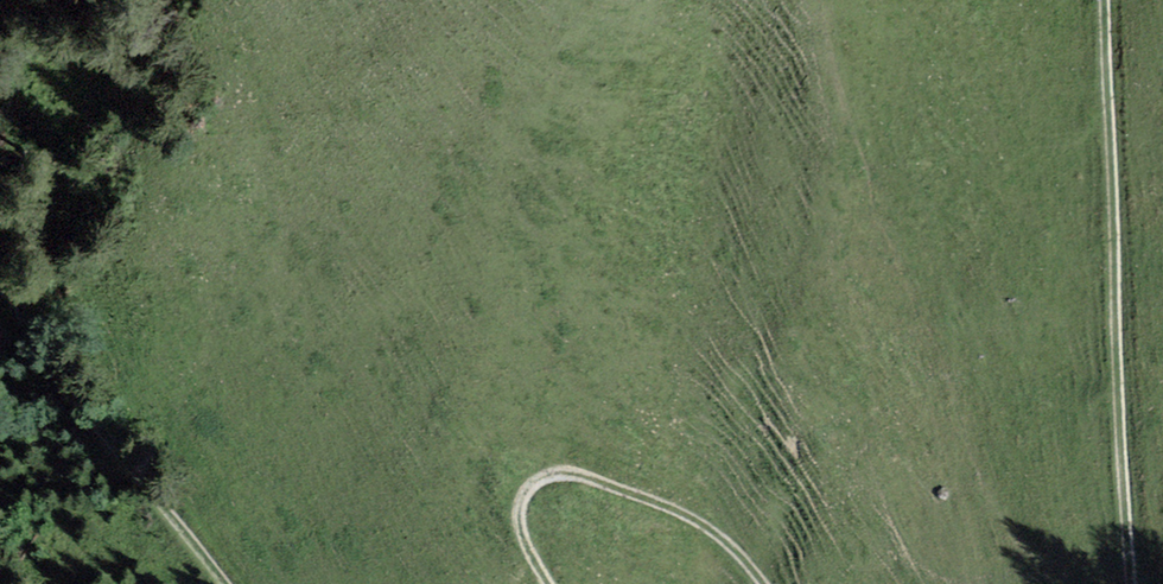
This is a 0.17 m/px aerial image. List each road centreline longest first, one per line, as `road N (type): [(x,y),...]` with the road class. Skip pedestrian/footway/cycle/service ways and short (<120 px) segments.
road 1 (track): [(1130,583),(1103,0)]
road 2 (track): [(0,268),(19,310),(225,583)]
road 3 (track): [(550,583),(525,543),(521,517),(526,496),(554,474),(692,519),(762,583)]

